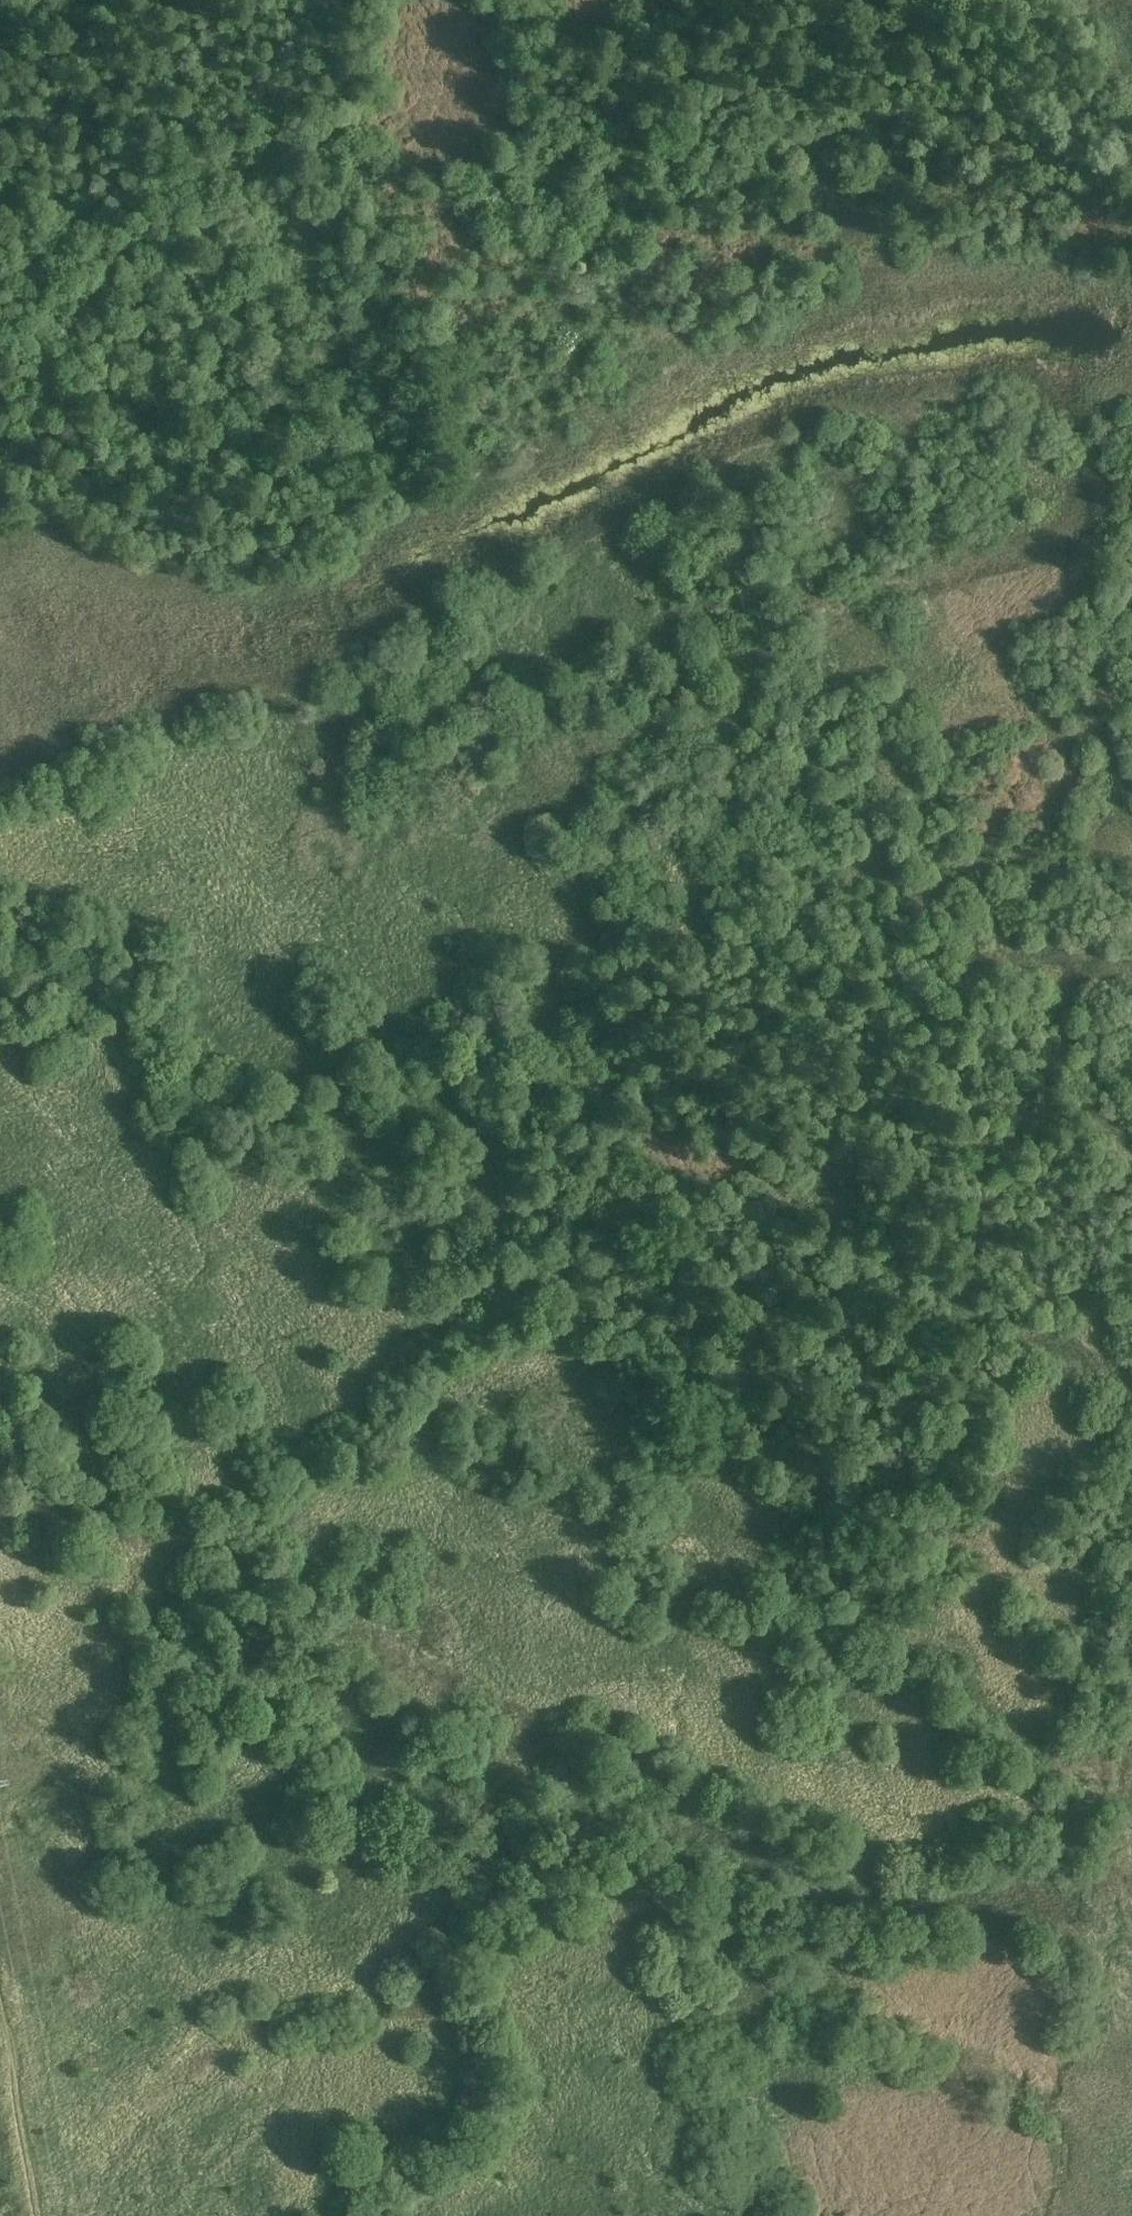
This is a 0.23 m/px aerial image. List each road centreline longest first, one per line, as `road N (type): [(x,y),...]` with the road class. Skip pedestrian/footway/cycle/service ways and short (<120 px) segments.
road 1 (track): [(39,2215),(0,1990)]

